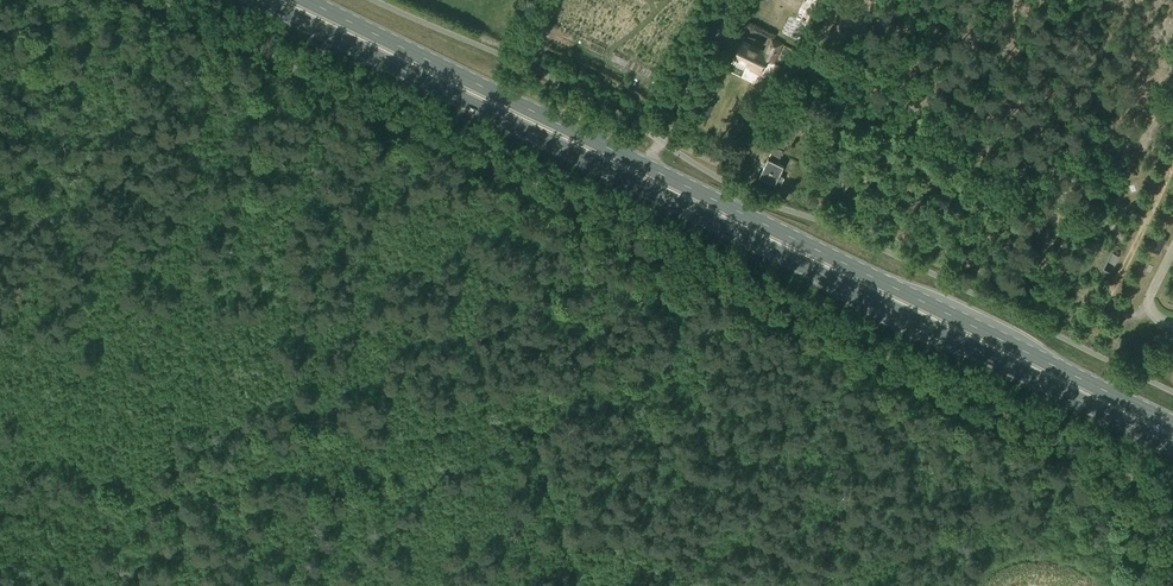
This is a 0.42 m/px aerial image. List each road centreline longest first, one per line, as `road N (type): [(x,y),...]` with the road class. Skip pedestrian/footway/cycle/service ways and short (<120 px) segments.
road 1 (primary): [(259,0),(1172,447)]
road 2 (primary): [(1172,424),(306,0)]
road 3 (track): [(1172,168),(1107,299),(1127,313),(1151,310)]
road 4 (unclassified): [(666,132),(731,0)]

